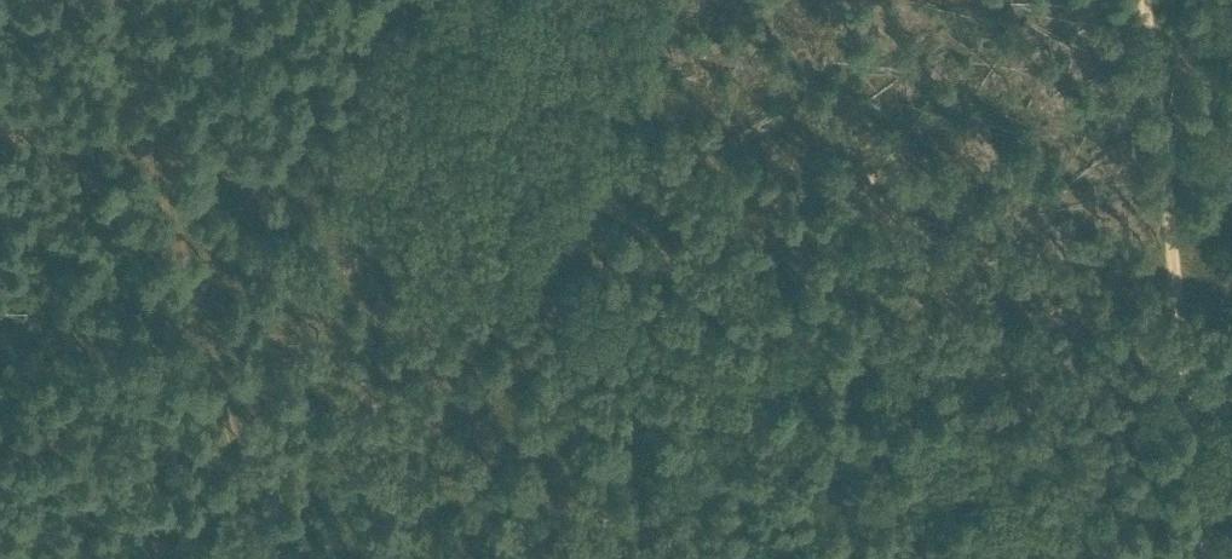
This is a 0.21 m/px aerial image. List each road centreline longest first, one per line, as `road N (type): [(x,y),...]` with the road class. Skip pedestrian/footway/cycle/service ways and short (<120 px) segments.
road 1 (track): [(258,558),(128,0)]
road 2 (track): [(1133,0),(1200,558)]

